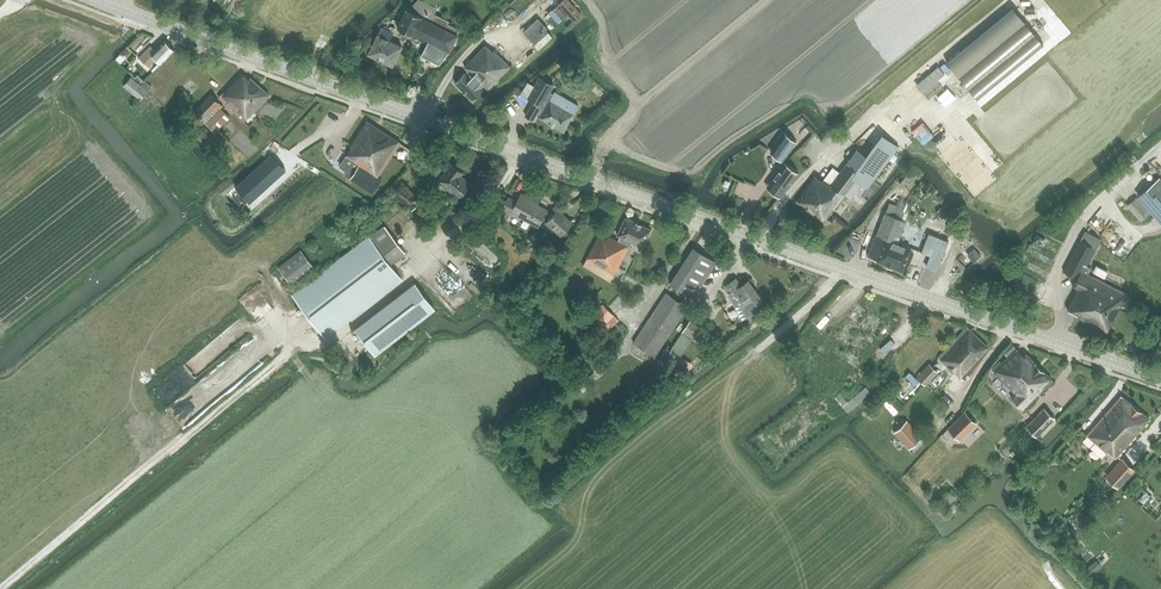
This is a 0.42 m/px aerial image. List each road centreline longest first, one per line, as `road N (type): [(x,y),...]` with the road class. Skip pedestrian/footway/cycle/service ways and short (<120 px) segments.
road 1 (tertiary): [(1160,379),(520,158),(95,0)]
road 2 (track): [(3,588),(302,342),(328,339),(474,224),(520,158)]
road 3 (track): [(752,356),(843,271)]

